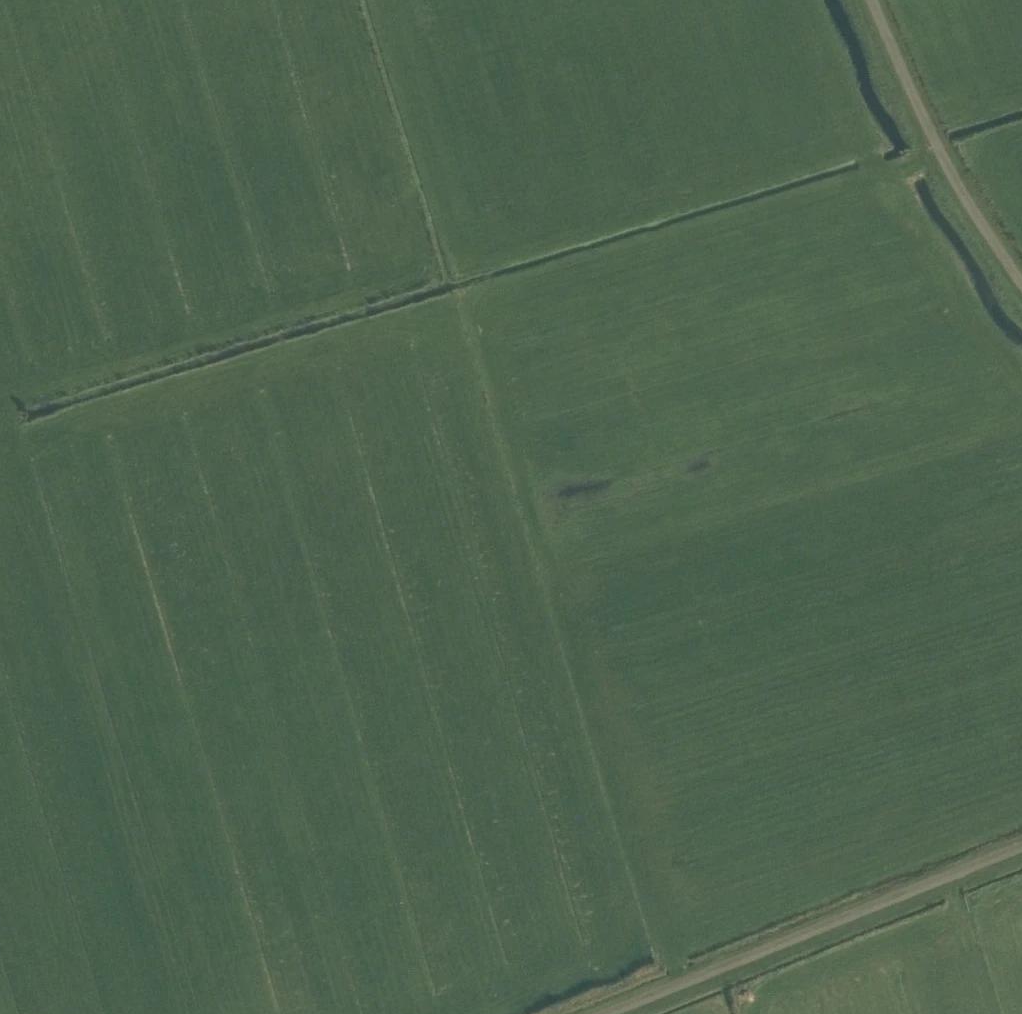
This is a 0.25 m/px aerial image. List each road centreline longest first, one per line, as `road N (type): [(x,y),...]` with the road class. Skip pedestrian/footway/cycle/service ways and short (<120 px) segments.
road 1 (unclassified): [(618,1013),(1021,848)]
road 2 (unclassified): [(1021,282),(967,202),(873,0)]

